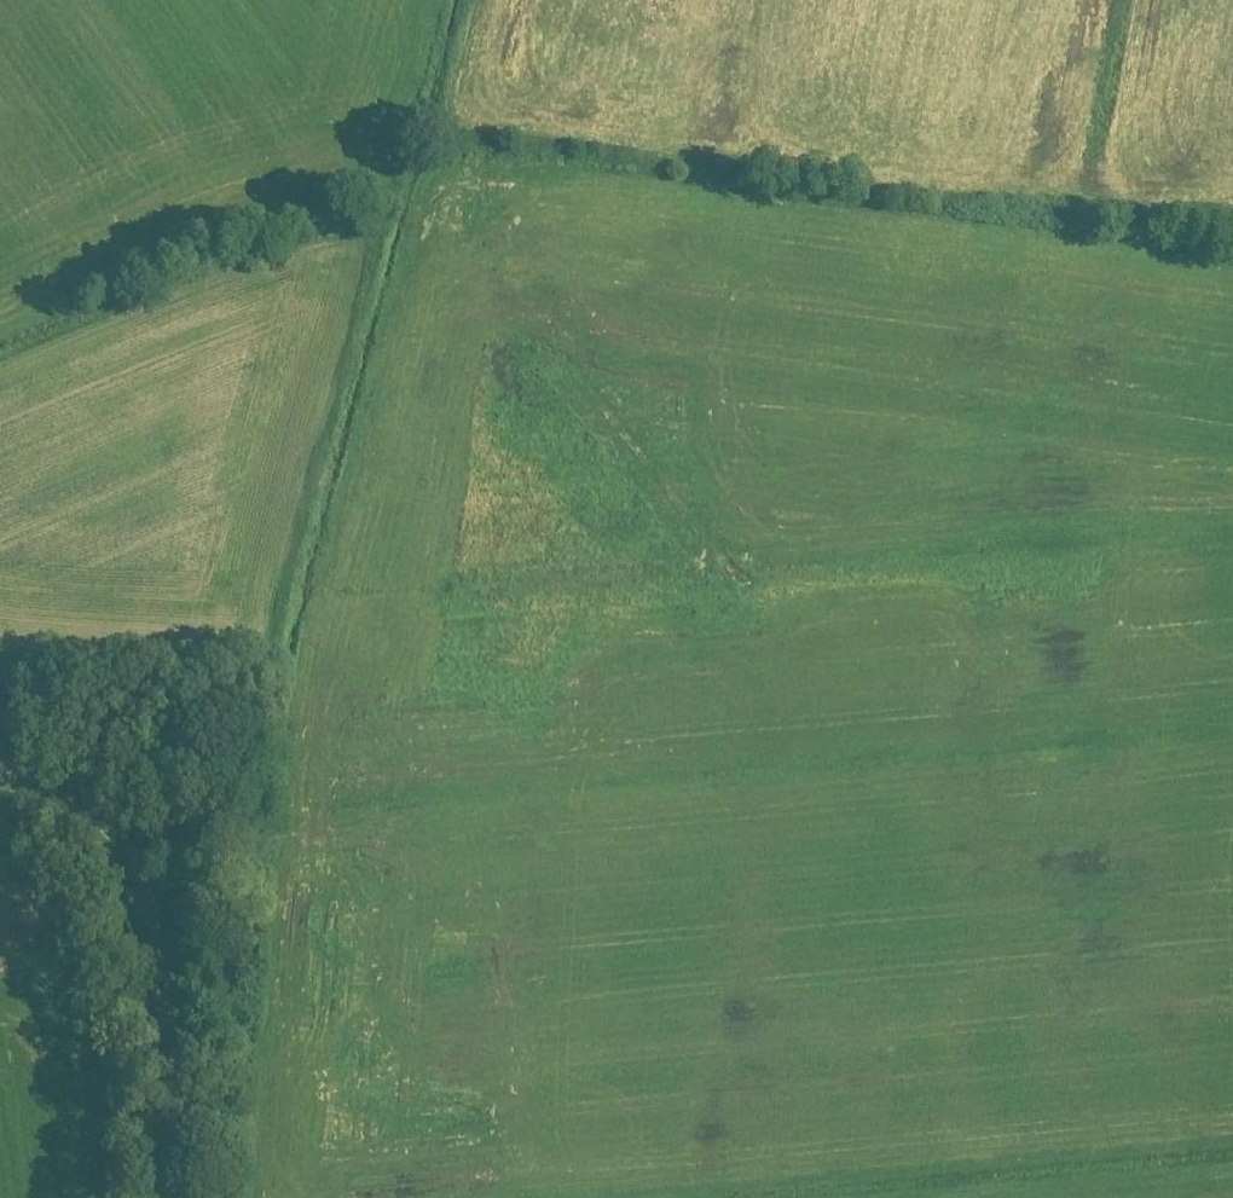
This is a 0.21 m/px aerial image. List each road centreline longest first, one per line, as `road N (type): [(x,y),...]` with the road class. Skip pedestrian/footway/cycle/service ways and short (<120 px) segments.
road 1 (unclassified): [(0,778),(91,832),(156,897),(187,1197)]

